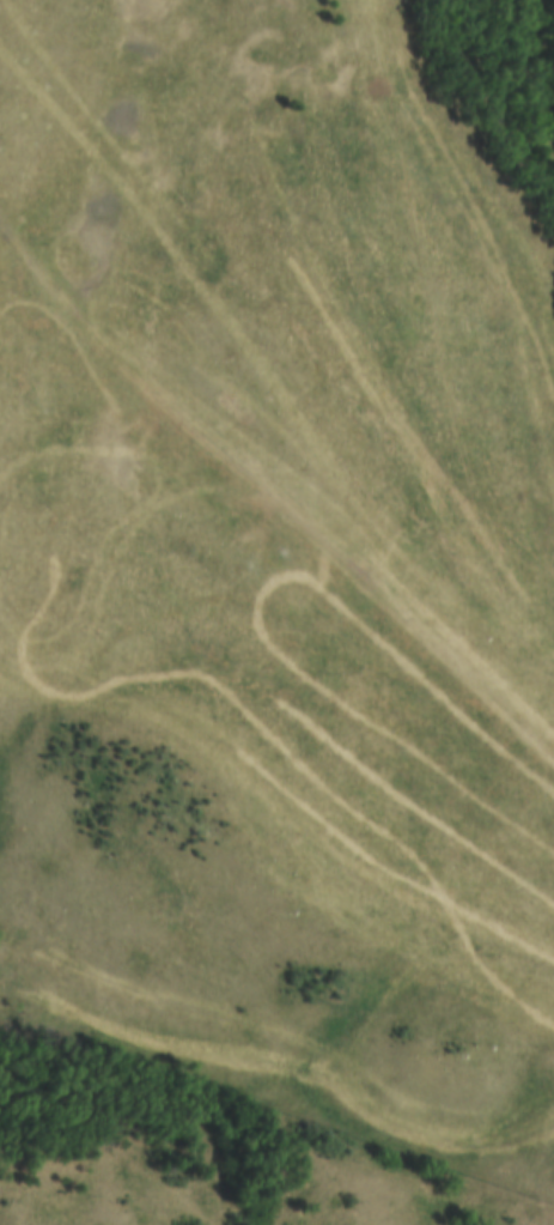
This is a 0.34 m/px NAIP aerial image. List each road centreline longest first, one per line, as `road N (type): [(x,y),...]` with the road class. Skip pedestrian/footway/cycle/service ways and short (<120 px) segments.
road 1 (track): [(0,222),(141,392),(249,477),(553,754)]
road 2 (track): [(553,745),(543,697),(511,633),(452,420),(373,0)]

